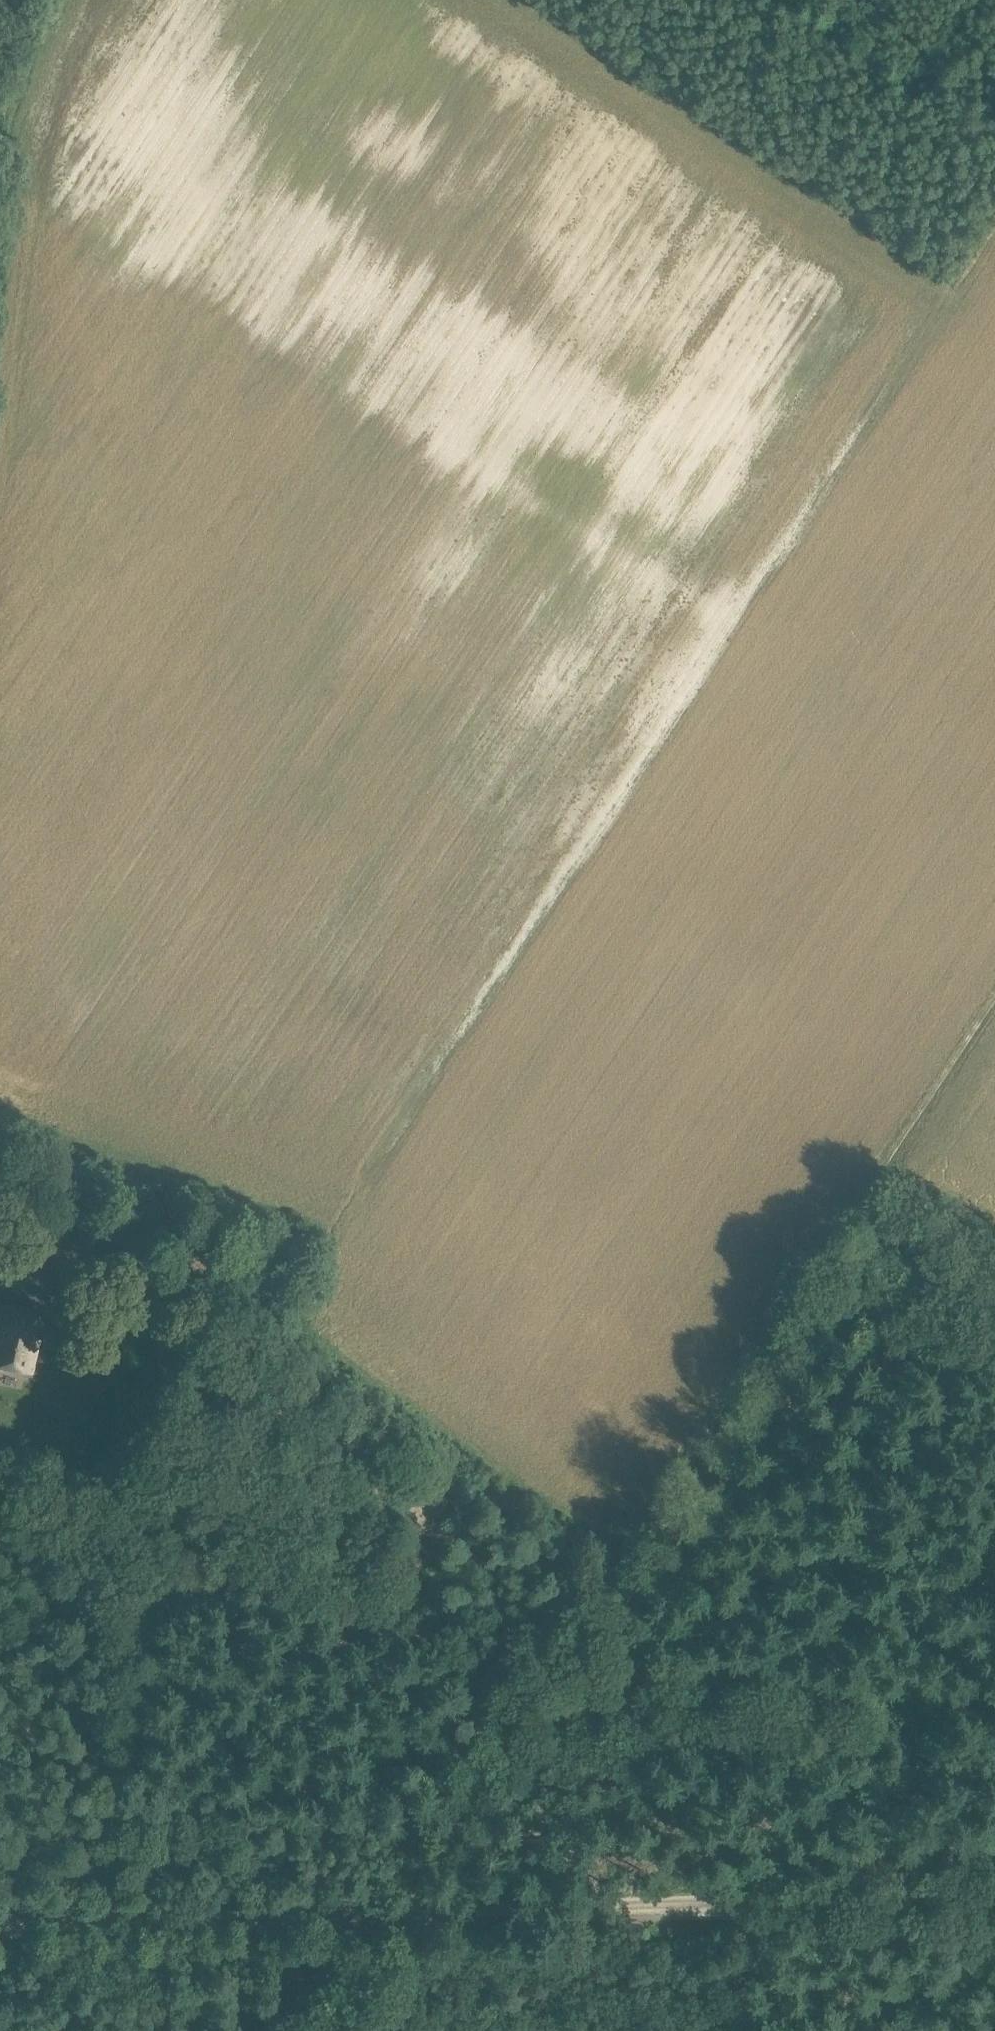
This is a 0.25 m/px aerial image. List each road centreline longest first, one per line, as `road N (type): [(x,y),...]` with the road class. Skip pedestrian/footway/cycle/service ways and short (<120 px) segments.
road 1 (track): [(994,1000),(622,1556),(398,1909)]
road 2 (track): [(398,1909),(994,1886)]
road 3 (track): [(0,1924),(398,1909)]

